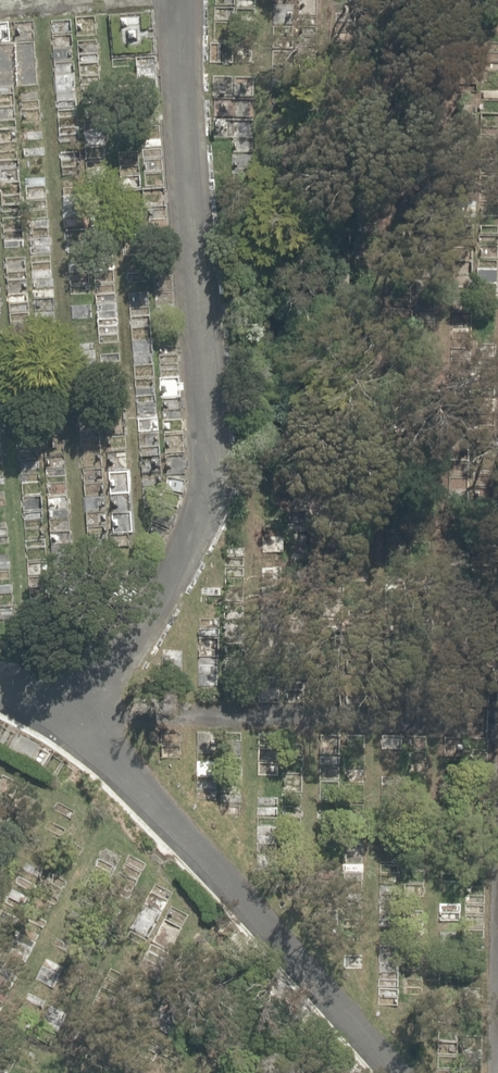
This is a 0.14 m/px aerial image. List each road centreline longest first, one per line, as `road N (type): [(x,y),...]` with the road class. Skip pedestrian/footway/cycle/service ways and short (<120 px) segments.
road 1 (track): [(56,718),(497,730)]

